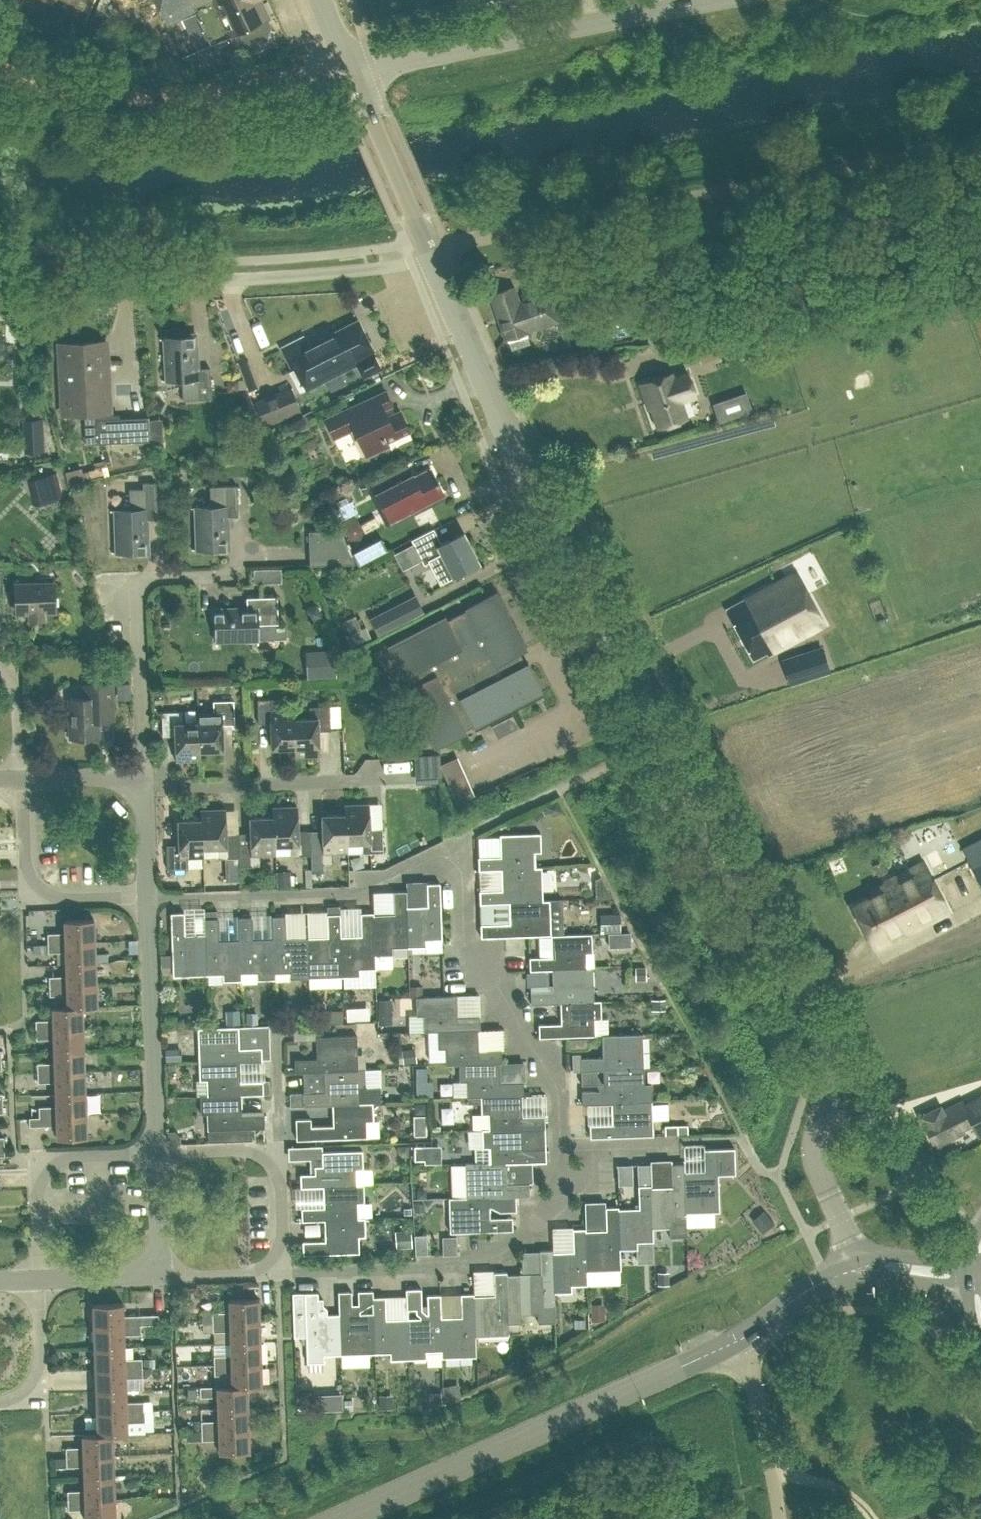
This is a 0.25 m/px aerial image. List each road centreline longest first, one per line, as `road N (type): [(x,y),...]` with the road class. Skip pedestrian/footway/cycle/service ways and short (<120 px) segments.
road 1 (tertiary): [(861,1268),(817,1165),(828,1051),(558,541),(432,256)]
road 2 (residential): [(149,895),(352,889),(416,860),(464,857),(467,951),(560,1078),(561,1148)]
road 3 (tertiary): [(343,1518),(743,1338)]
road 4 (residential): [(0,258),(173,279),(376,268),(432,256)]
road 5 (unclassified): [(720,0),(354,75)]
road 6 (residential): [(561,1148),(562,1197),(522,1235),(462,1265),(285,1273)]
road 7 (track): [(0,76),(183,99),(336,81)]
road 8 (residential): [(145,776),(139,590),(154,576),(240,576)]
road 9 (residential): [(155,1154),(149,895)]
road 10 (residential): [(24,778),(27,873),(36,893),(149,895)]
road 11 (residential): [(39,1278),(36,1191),(50,1168),(73,1156),(155,1154)]
road 12 (residential): [(361,780),(180,785),(145,776)]
road 13 (tertiary): [(432,256),(354,75)]
road 14 (unclassified): [(779,1518),(743,1338)]
road 15 (residential): [(0,1402),(30,1393),(40,1373),(39,1278)]
road 16 (residential): [(269,1163),(281,1137),(277,1026)]
road 17 (tertiary): [(743,1338),(809,1289),(861,1268)]
road 18 (residential): [(285,1273),(160,1274)]
road 19 (residential): [(39,1278),(160,1274)]
road 20 (residential): [(145,776),(24,778)]
road 21 (residential): [(160,1274),(155,1154)]

